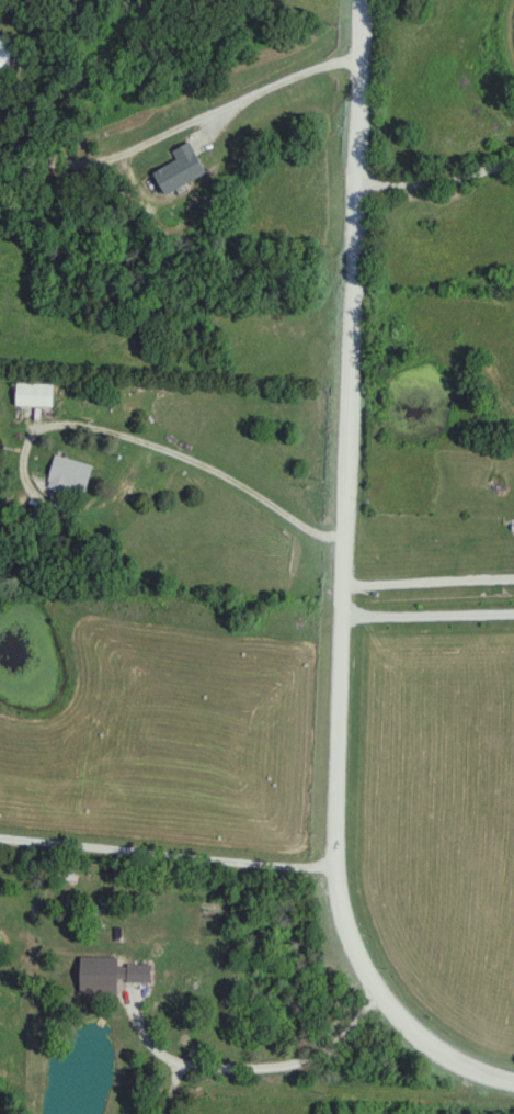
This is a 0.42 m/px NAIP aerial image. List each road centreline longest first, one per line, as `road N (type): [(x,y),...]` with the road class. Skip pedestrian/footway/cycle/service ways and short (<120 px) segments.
road 1 (tertiary): [(513,1088),(421,1047),(373,1006),(330,904),(360,0)]
road 2 (residential): [(171,1092),(182,1065),(289,1065),(317,1055),(373,1006)]

